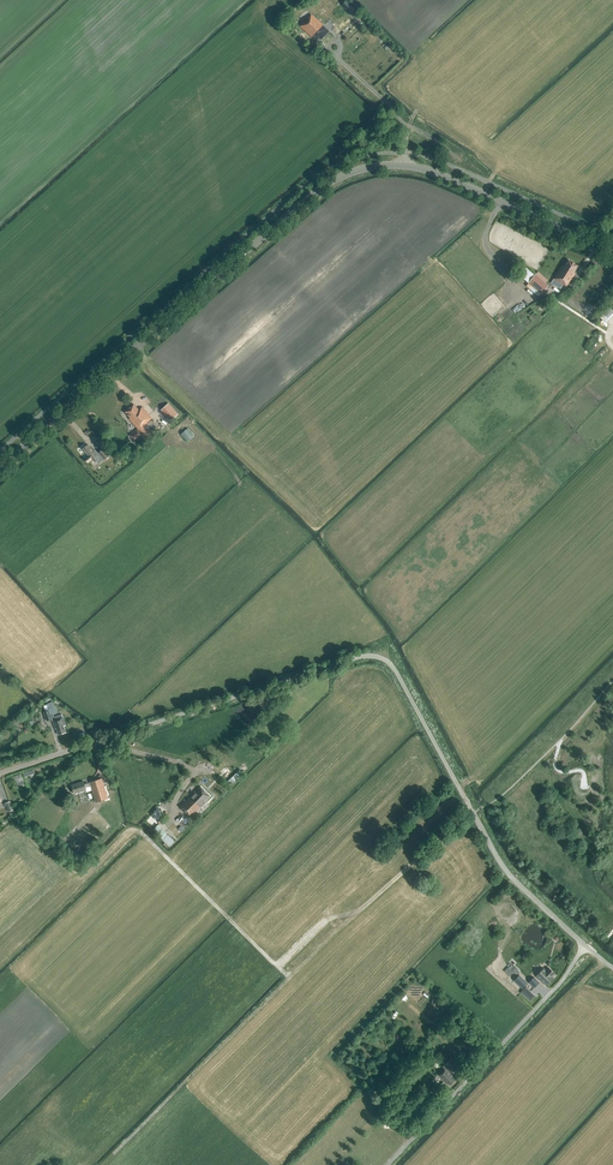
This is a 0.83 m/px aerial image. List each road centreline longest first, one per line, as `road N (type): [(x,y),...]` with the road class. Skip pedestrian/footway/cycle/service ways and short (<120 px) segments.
road 1 (unclassified): [(585,945),(509,876),(394,669),(375,656),(0,773)]
road 2 (secondary): [(0,467),(308,198),(350,174),(423,169),(612,251)]
road 3 (unclassified): [(388,1164),(555,989),(585,945)]

